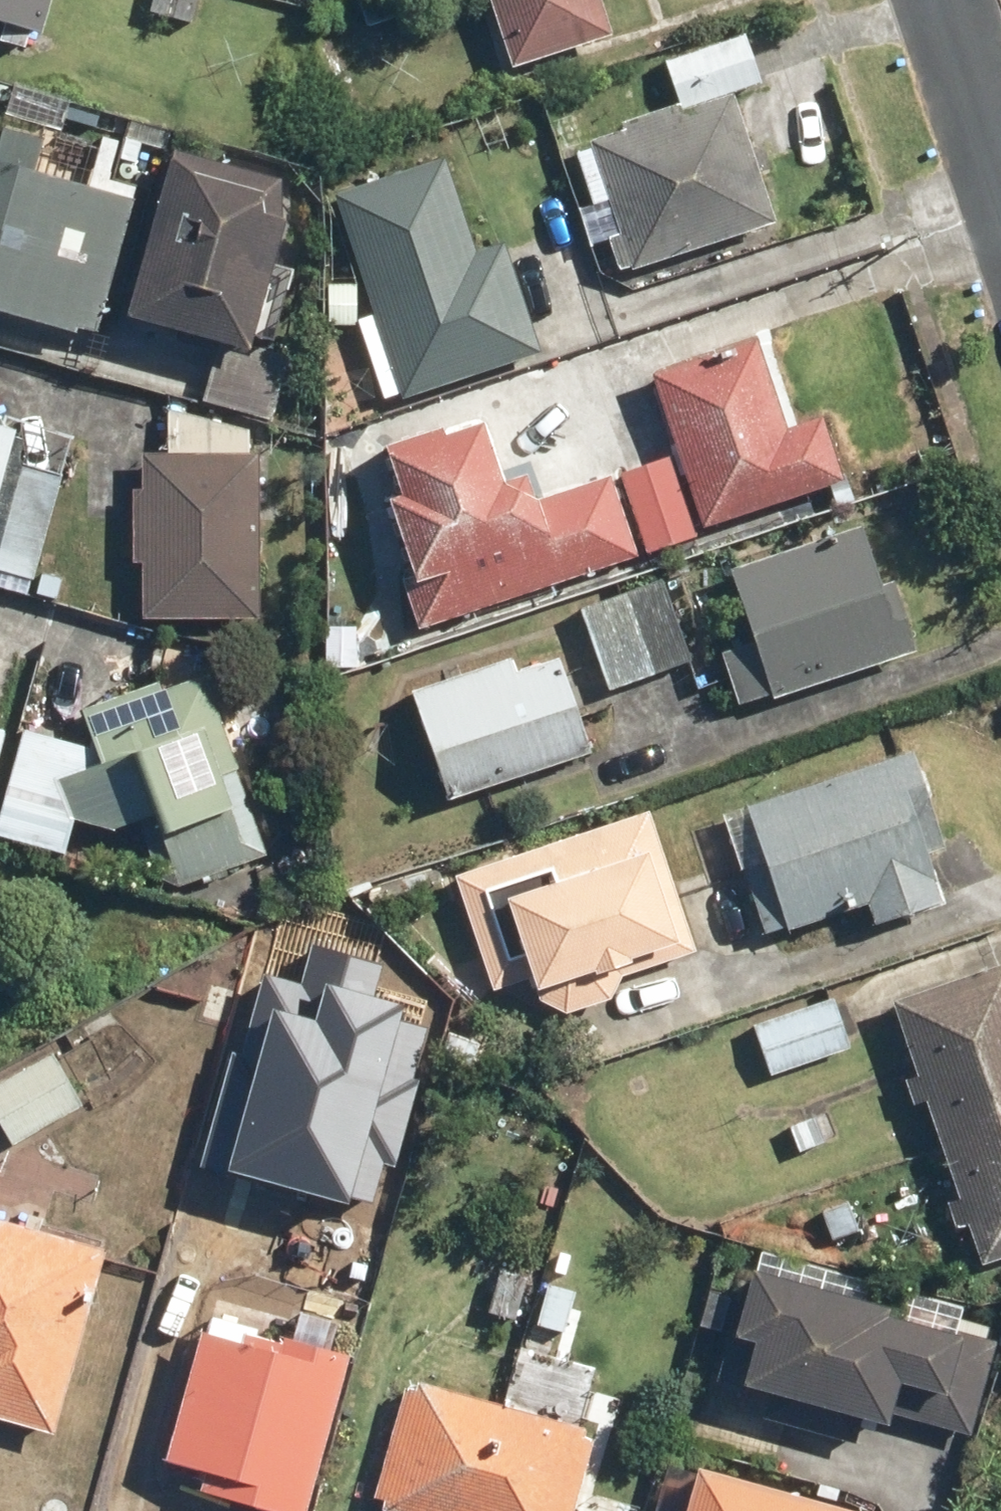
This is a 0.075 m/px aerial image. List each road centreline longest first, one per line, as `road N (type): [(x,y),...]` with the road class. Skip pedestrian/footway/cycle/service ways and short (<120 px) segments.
road 1 (residential): [(955,0),(1000,141)]

